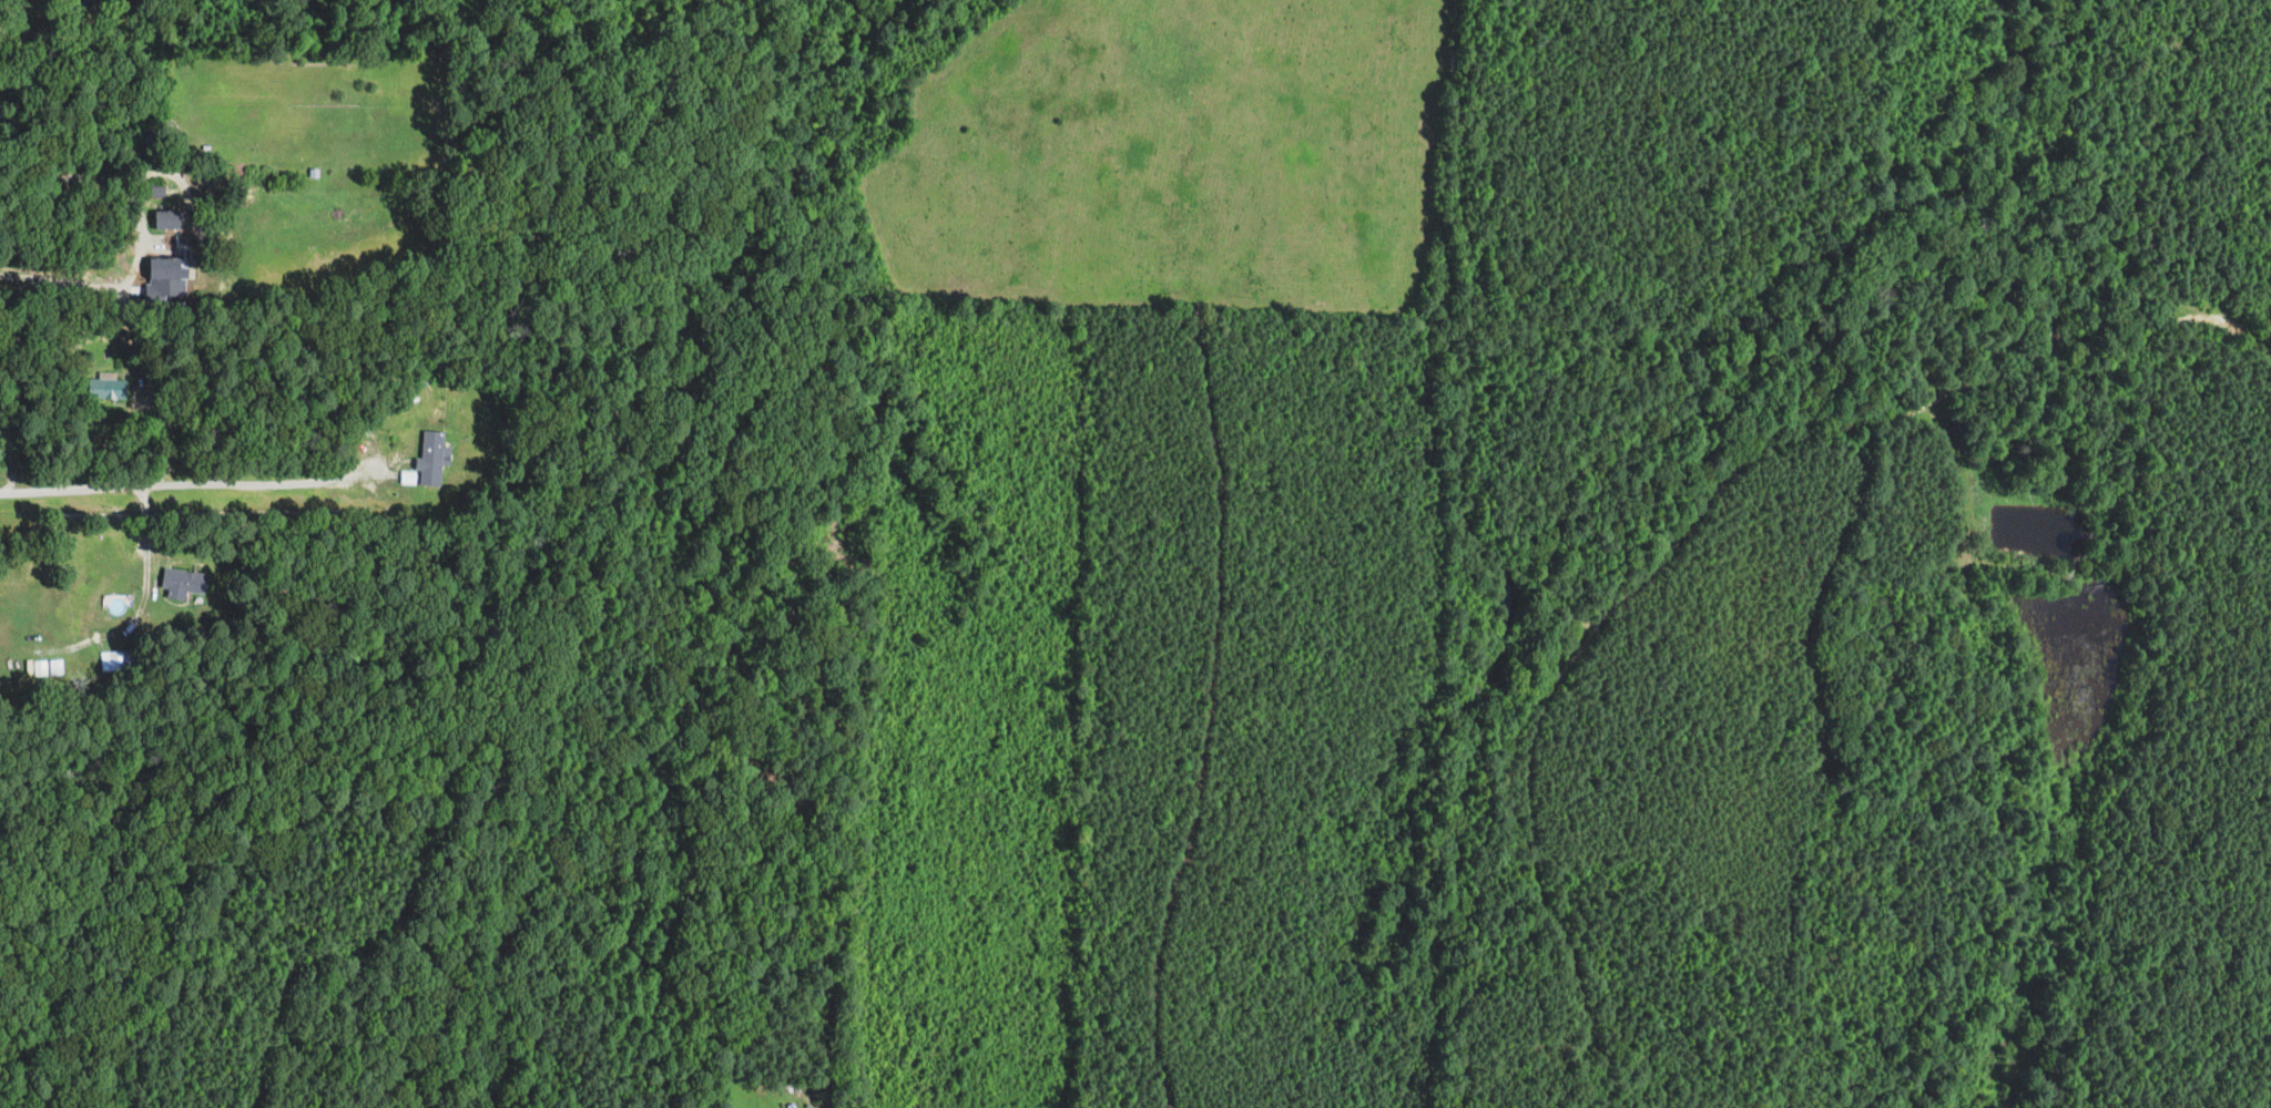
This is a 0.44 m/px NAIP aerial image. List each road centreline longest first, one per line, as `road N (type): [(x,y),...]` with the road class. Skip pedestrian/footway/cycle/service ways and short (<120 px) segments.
road 1 (track): [(1192,312),(1219,489),(1200,759),(1154,954),(1153,1053),(1167,1107)]
road 2 (residential): [(0,489),(396,480)]
road 3 (track): [(2270,951),(2051,937)]

